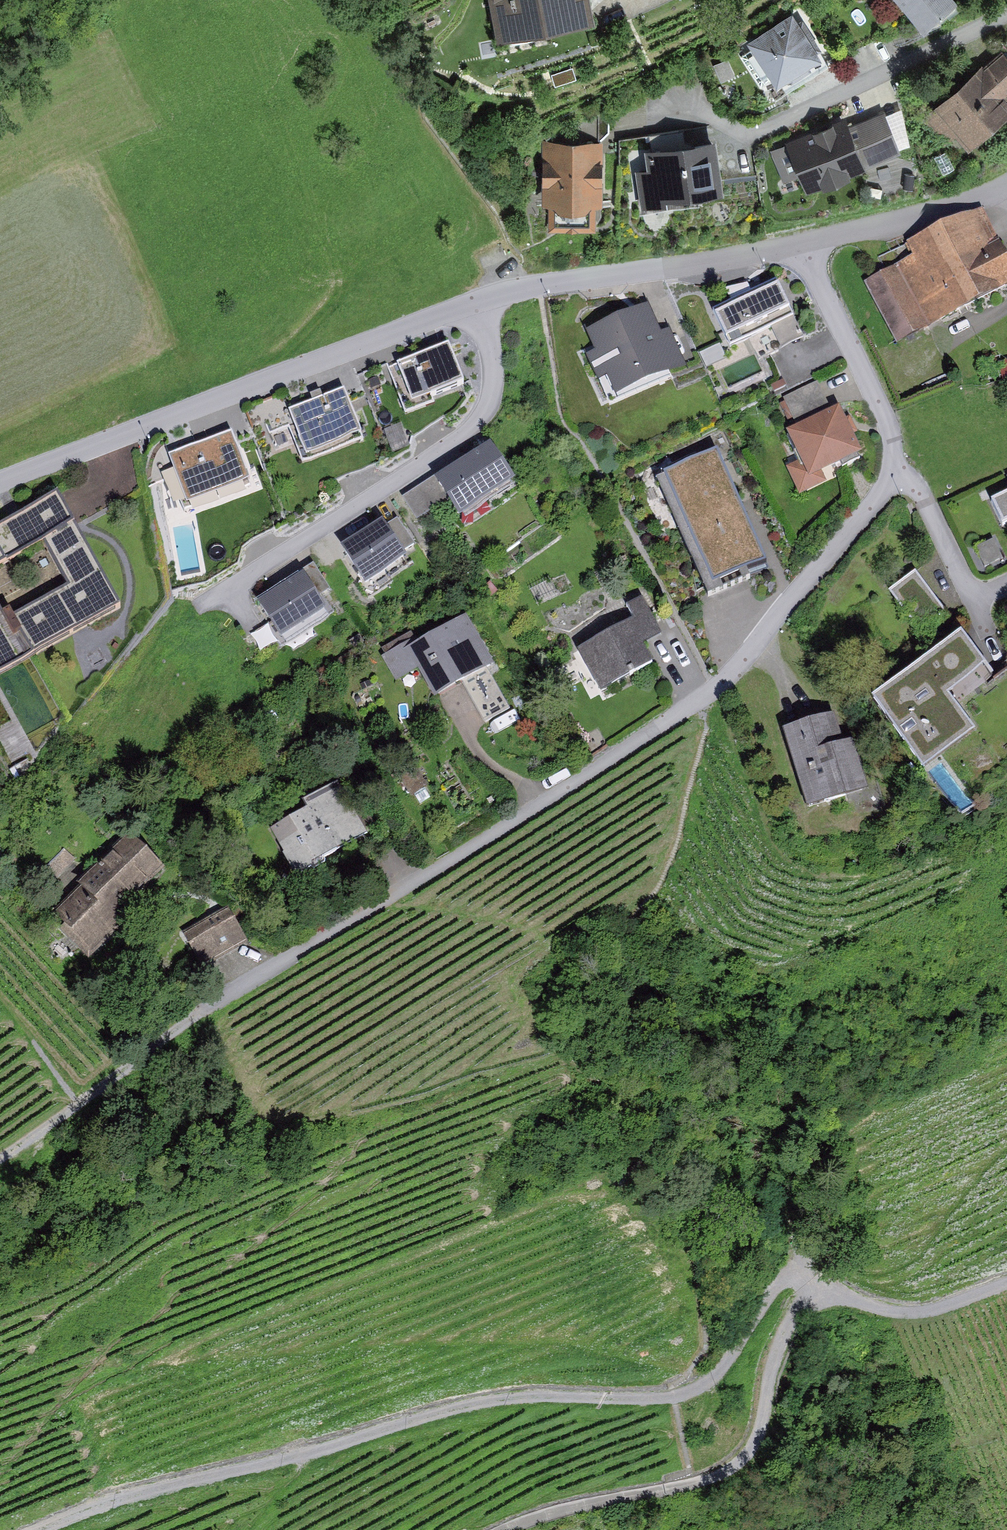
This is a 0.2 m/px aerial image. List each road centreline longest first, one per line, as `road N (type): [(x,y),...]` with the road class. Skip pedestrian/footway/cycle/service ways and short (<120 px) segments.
road 1 (track): [(690,1483),(753,1450),(767,1402),(767,1343),(799,1286),(794,1267),(785,1267),(756,1303),(709,1382),(677,1395),(525,1397),(457,1407),(294,1464),(120,1507),(67,1529)]
road 2 (residential): [(810,244),(519,289),(0,486)]
road 3 (residential): [(810,244),(893,425),(900,469),(749,660),(712,692)]
road 4 (residential): [(1006,15),(755,137),(680,103)]
road 5 (track): [(0,1168),(74,1106),(194,1025)]
road 6 (track): [(1006,1302),(981,1315),(946,1318),(814,1267),(799,1276)]
road 7 (residential): [(1006,183),(810,244)]
road 8 (track): [(512,1529),(587,1501),(690,1483)]

